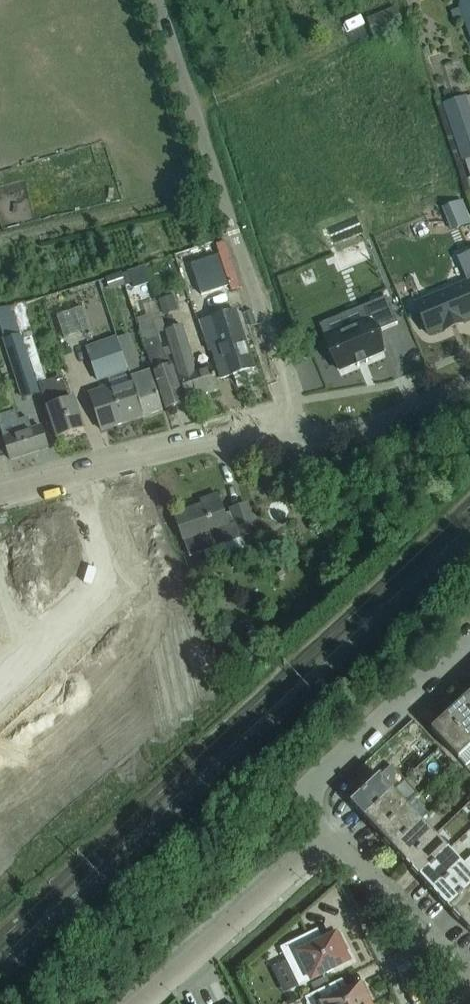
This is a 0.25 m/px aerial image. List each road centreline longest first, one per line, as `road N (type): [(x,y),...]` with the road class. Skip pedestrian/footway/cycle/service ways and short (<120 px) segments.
road 1 (unclassified): [(294,441),(289,401),(157,0)]
road 2 (unclassified): [(0,495),(218,437),(294,441)]
road 3 (residential): [(149,1003),(308,853),(314,820)]
road 4 (residential): [(314,820),(319,778),(409,711),(469,652)]
road 5 (residential): [(469,984),(314,820)]
road 6 (unclassified): [(294,441),(332,442),(469,393)]

